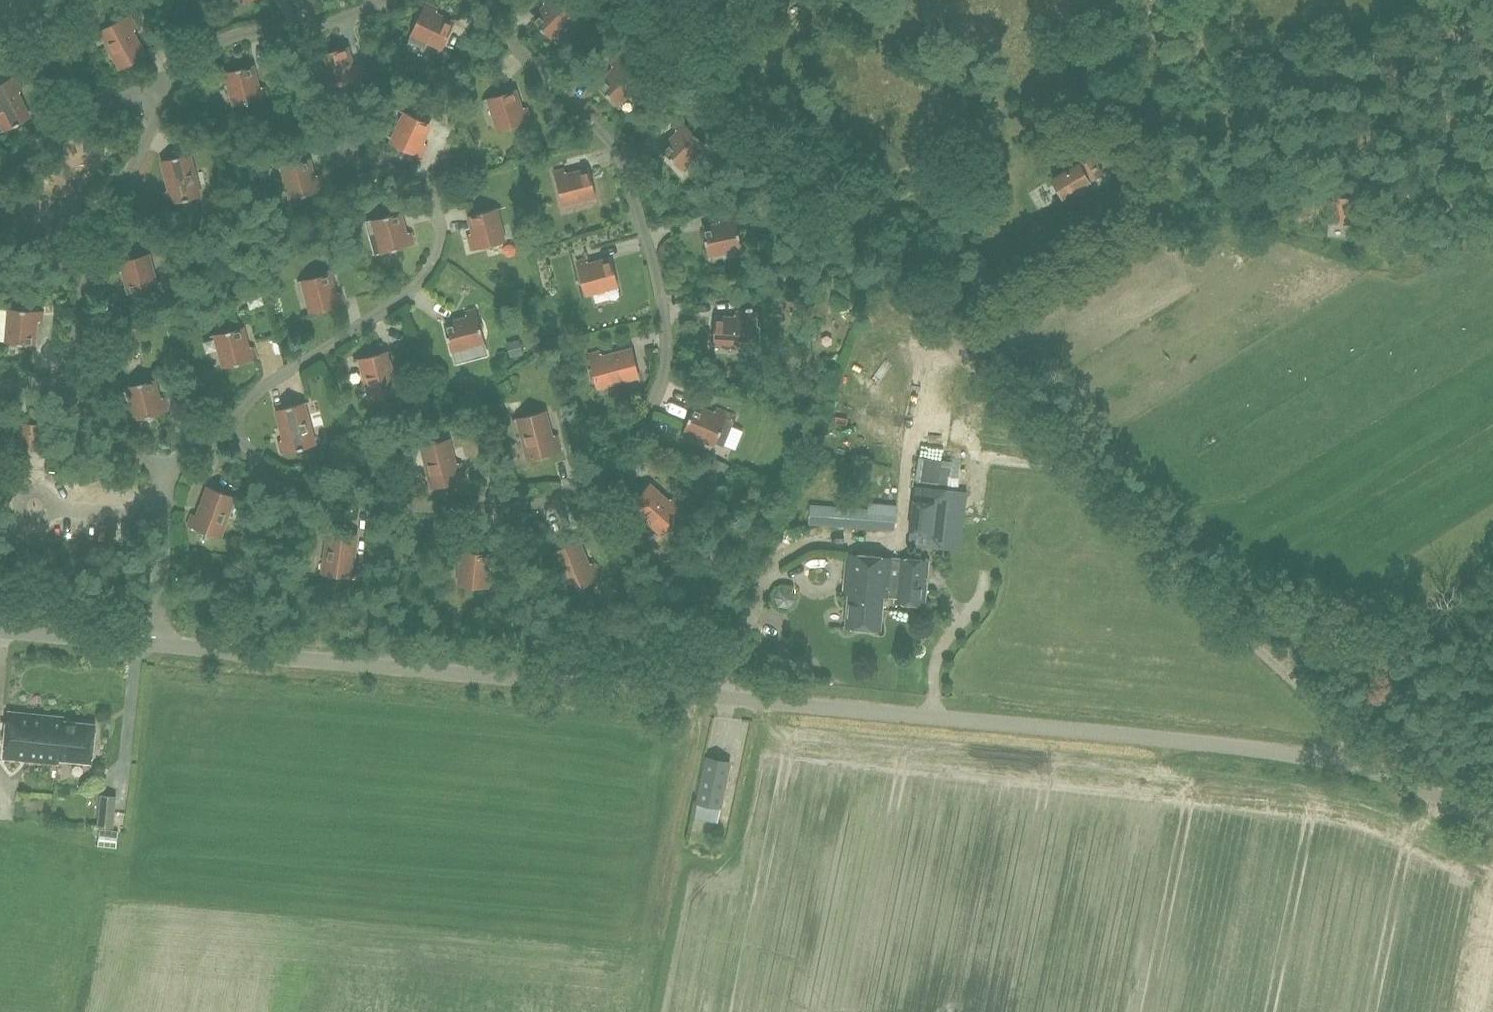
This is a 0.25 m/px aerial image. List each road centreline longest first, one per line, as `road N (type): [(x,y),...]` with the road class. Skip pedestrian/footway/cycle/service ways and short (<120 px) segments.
road 1 (unclassified): [(1492,830),(1385,773),(1323,759),(0,636)]
road 2 (track): [(1354,764),(607,0)]

